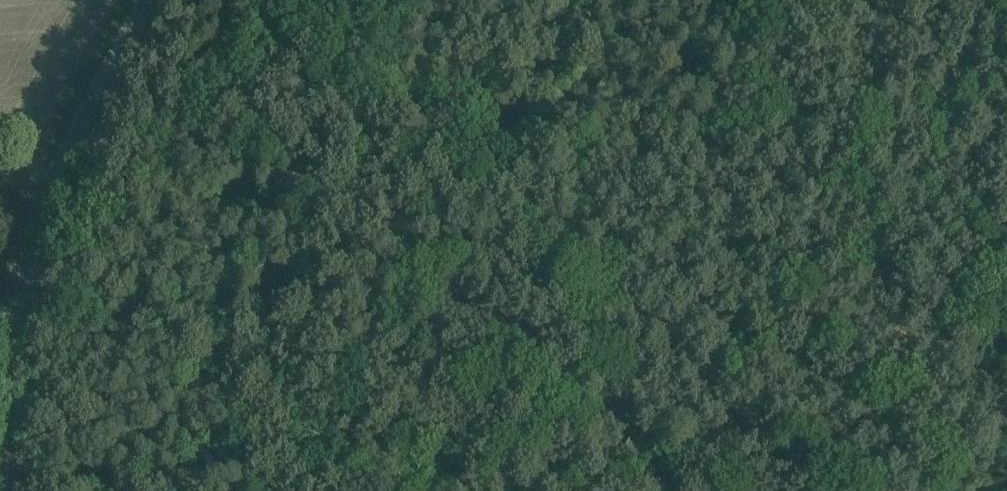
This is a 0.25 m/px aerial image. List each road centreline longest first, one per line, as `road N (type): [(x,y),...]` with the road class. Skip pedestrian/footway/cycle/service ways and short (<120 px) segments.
road 1 (unclassified): [(545,0),(319,490)]
road 2 (unclassified): [(143,0),(42,191),(24,304),(13,490)]

